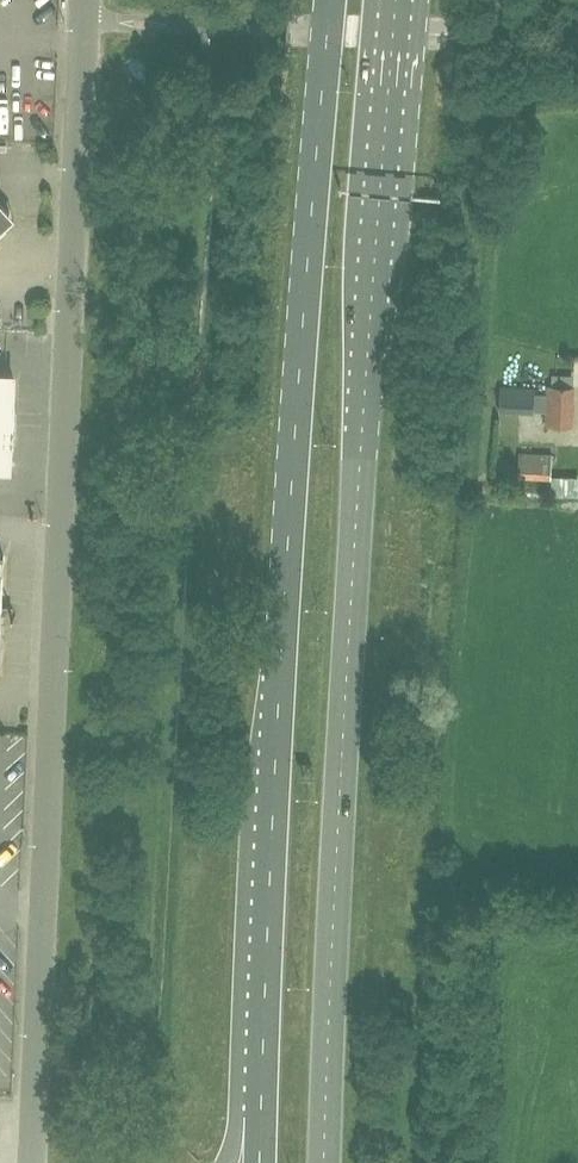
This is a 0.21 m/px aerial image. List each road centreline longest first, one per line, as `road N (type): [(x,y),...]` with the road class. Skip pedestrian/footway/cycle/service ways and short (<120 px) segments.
road 1 (primary): [(325,1162),(366,362),(400,0)]
road 2 (primary): [(332,0),(281,667),(261,1162)]
road 3 (unclassified): [(29,1162),(85,0)]

